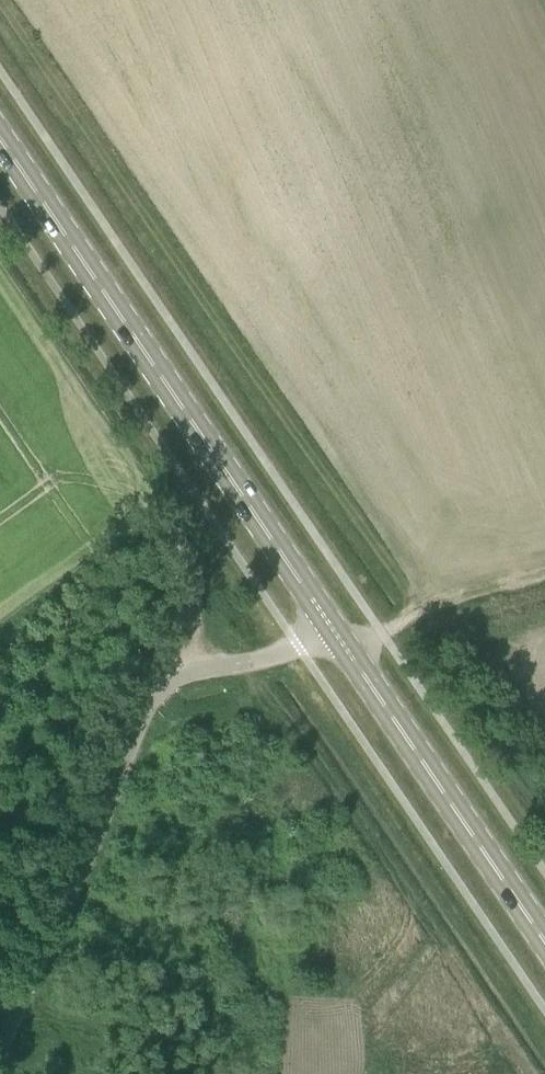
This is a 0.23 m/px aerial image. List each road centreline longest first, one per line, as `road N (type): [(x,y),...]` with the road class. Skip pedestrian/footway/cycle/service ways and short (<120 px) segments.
road 1 (track): [(0,7),(415,613)]
road 2 (primary): [(339,639),(0,138)]
road 3 (unclassified): [(0,1044),(153,700),(185,678),(339,639)]
road 4 (primary): [(544,938),(339,639)]
road 5 (track): [(415,613),(544,576)]

